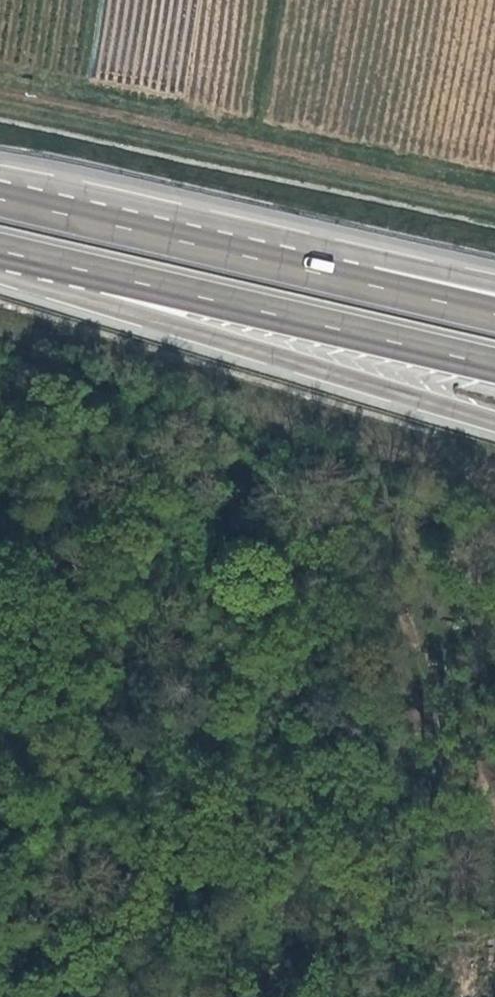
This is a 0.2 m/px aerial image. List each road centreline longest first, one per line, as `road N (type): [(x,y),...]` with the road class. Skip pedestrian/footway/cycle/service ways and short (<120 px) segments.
road 1 (primary): [(0,260),(56,289),(494,422)]
road 2 (primary): [(0,250),(494,365)]
road 3 (primary): [(494,313),(0,198)]
road 4 (primary): [(494,282),(68,187),(0,189)]

